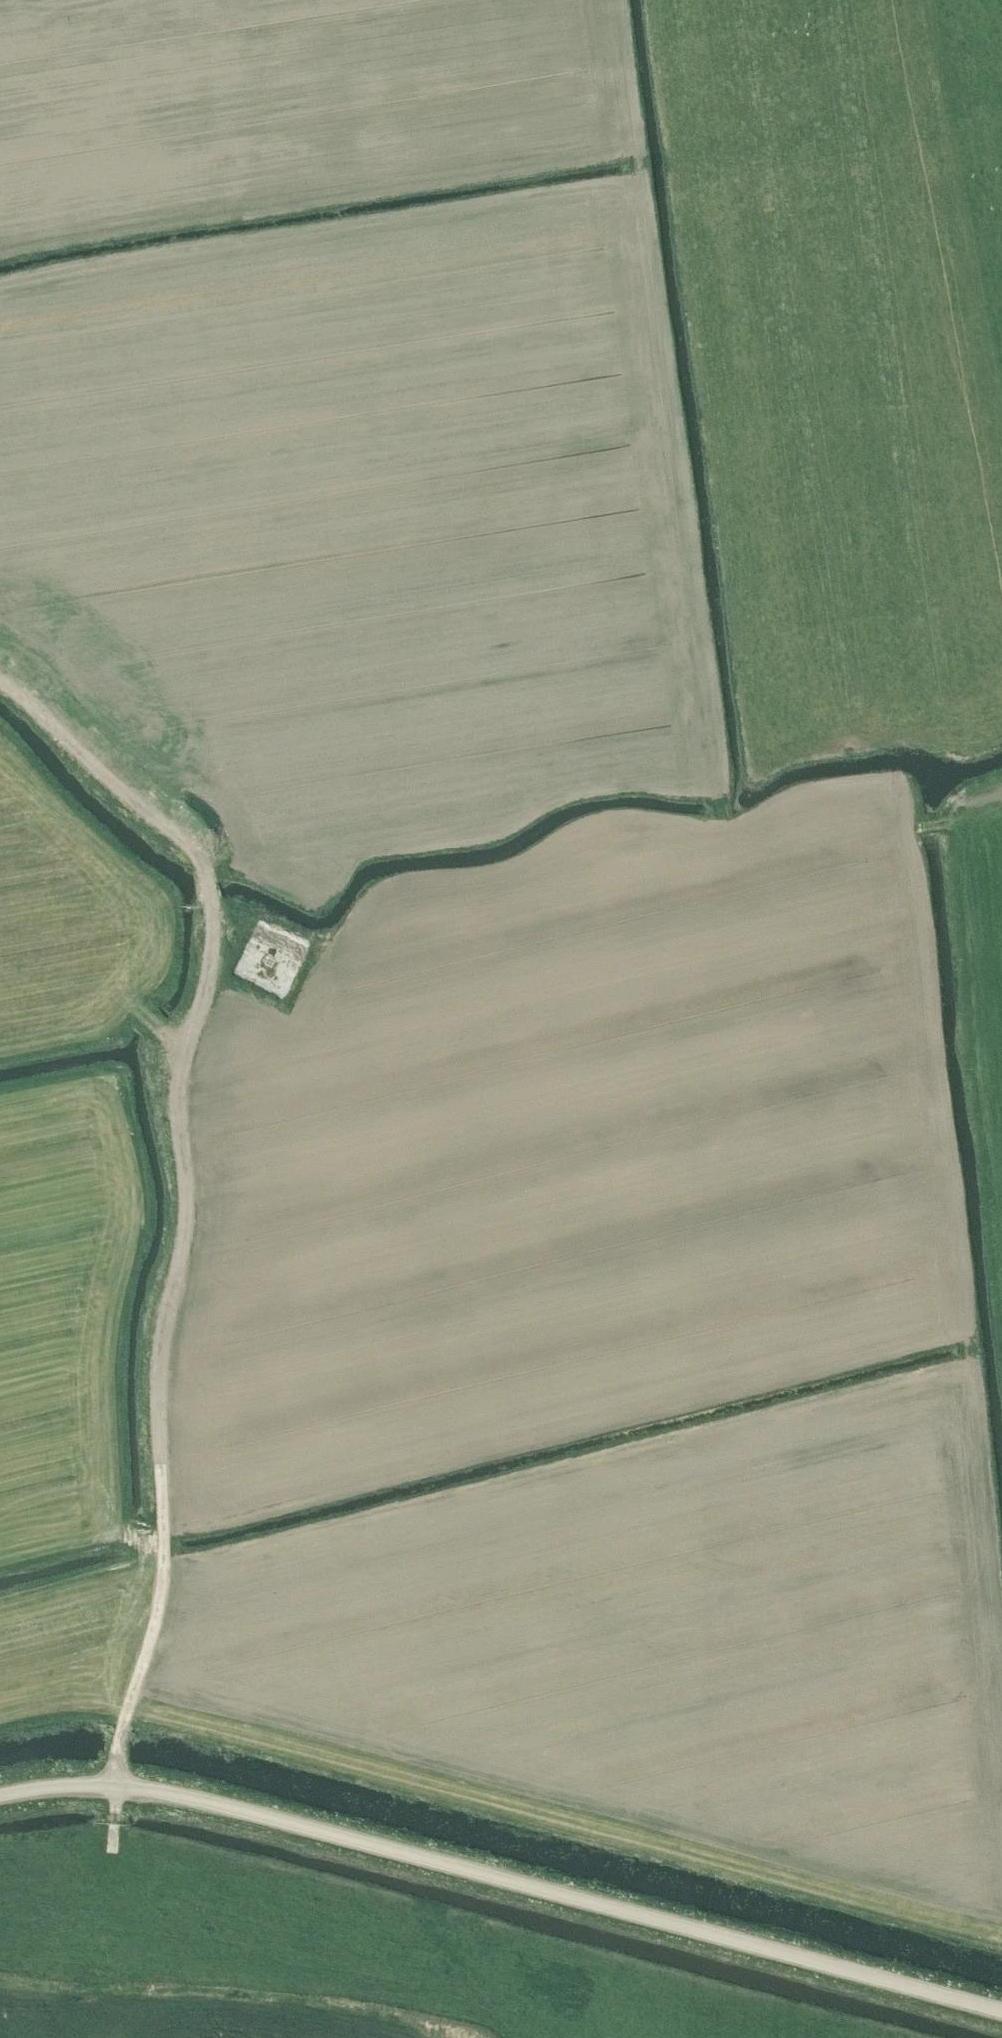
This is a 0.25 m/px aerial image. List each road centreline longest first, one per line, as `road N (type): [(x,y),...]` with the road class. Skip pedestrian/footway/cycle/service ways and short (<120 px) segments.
road 1 (tertiary): [(1001,2013),(182,1797),(115,1788),(0,1797)]

